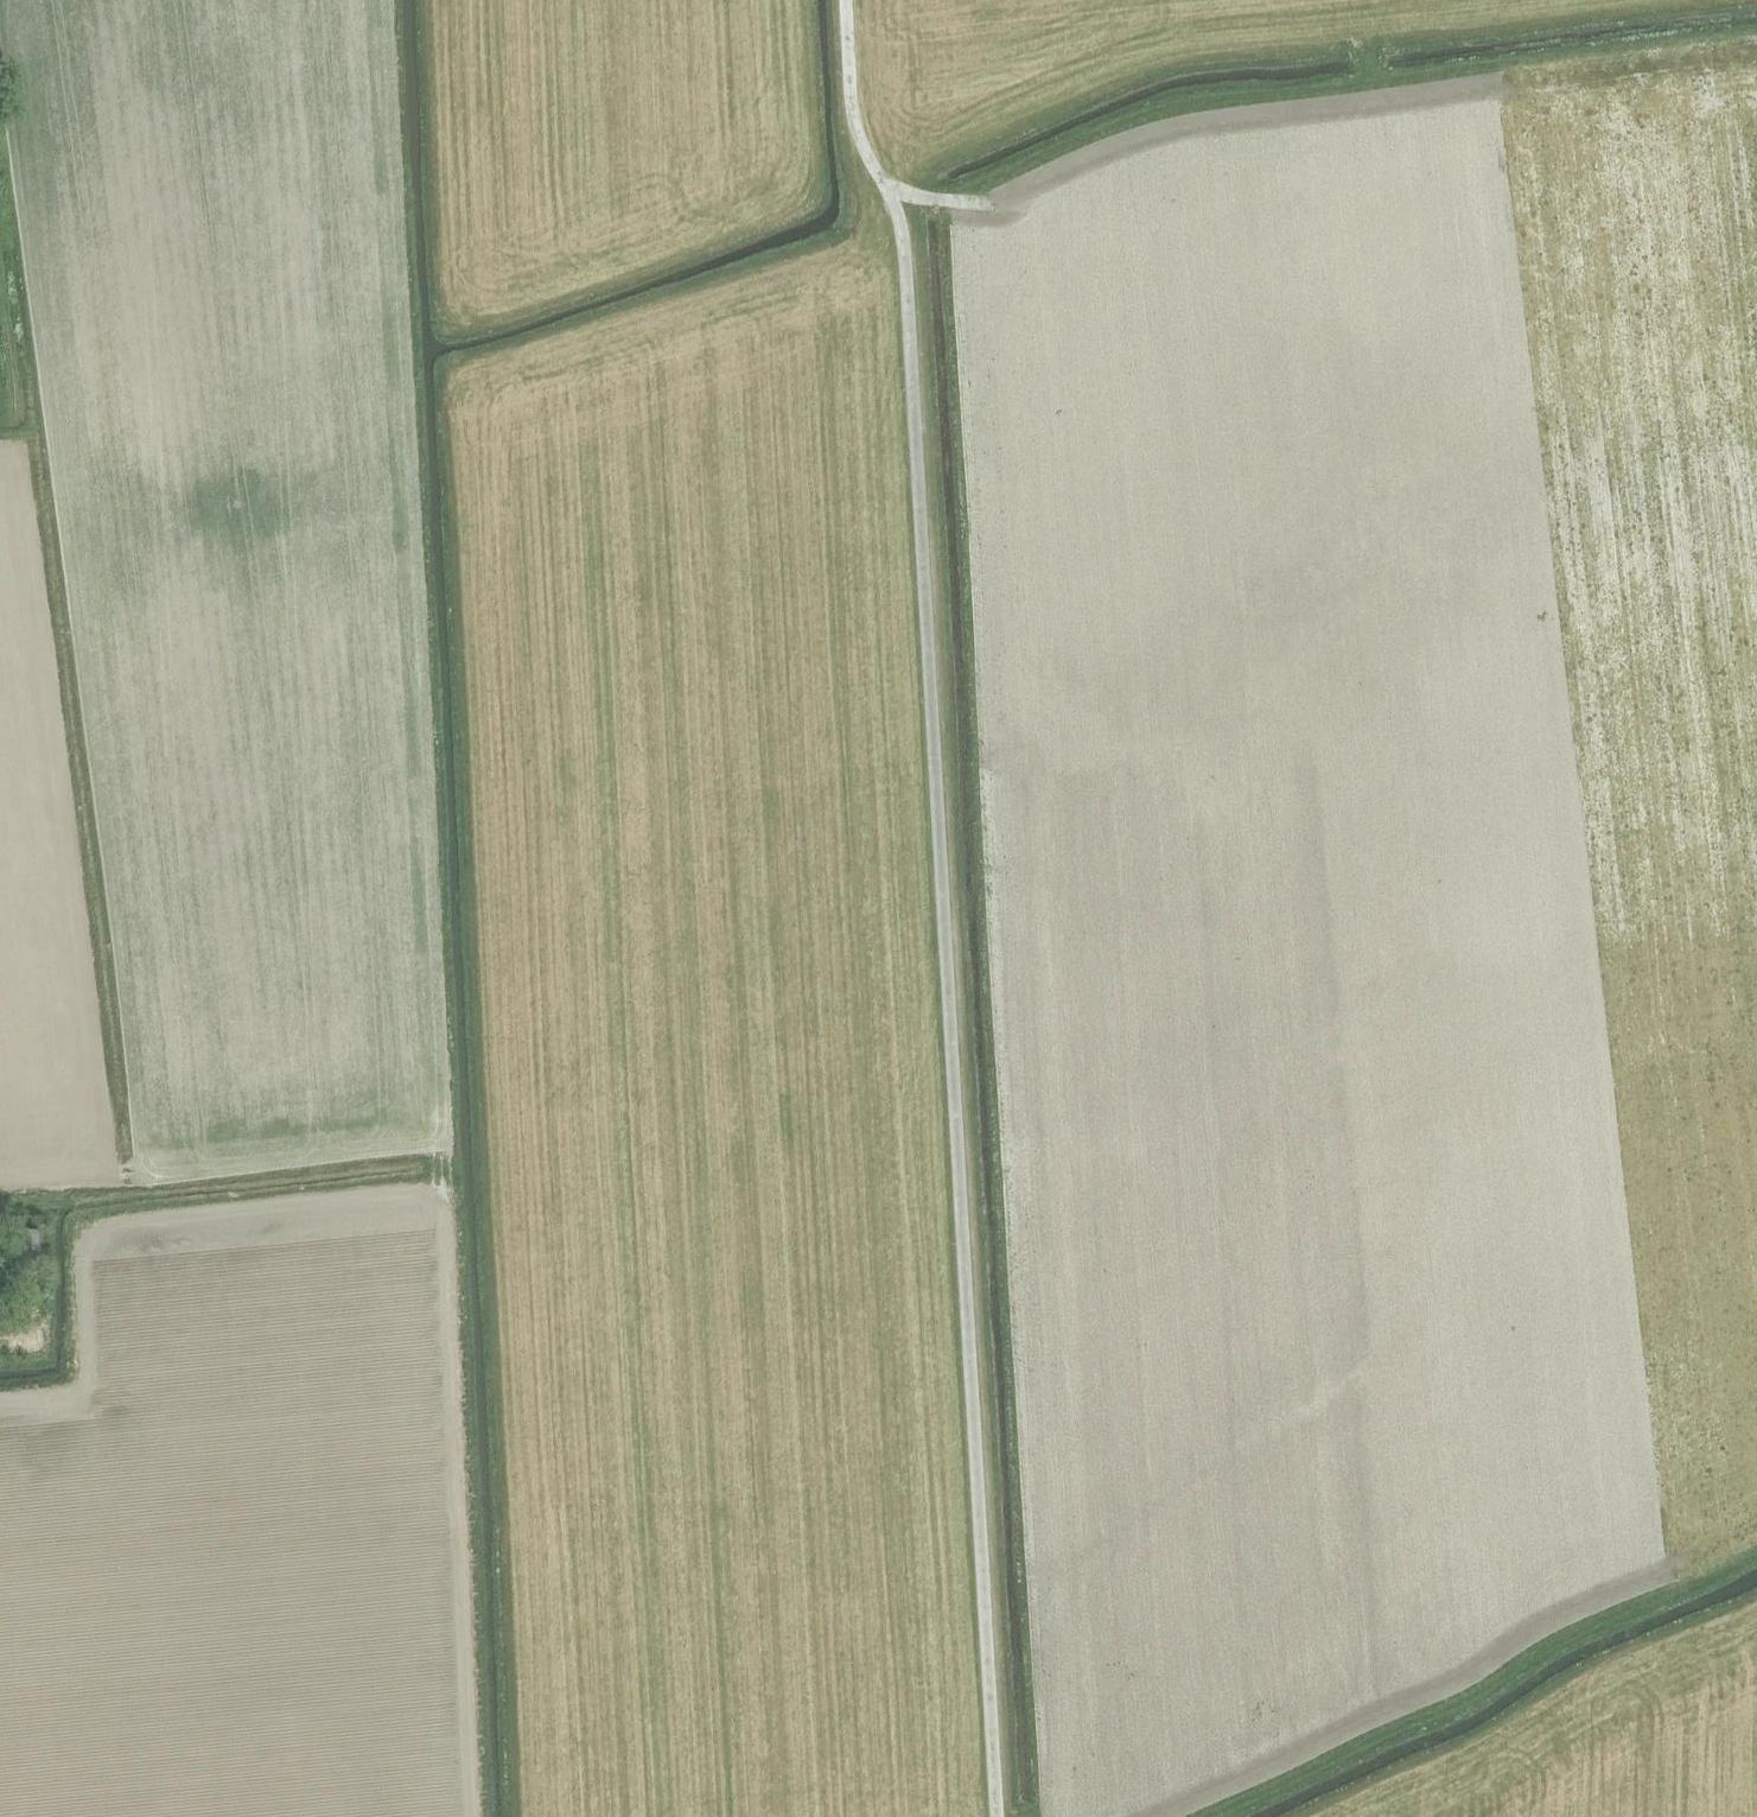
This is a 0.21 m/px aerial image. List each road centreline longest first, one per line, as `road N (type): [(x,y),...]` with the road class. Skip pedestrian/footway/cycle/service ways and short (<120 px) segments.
road 1 (track): [(846,0),(852,113),(899,215),(906,259),(995,1816)]

